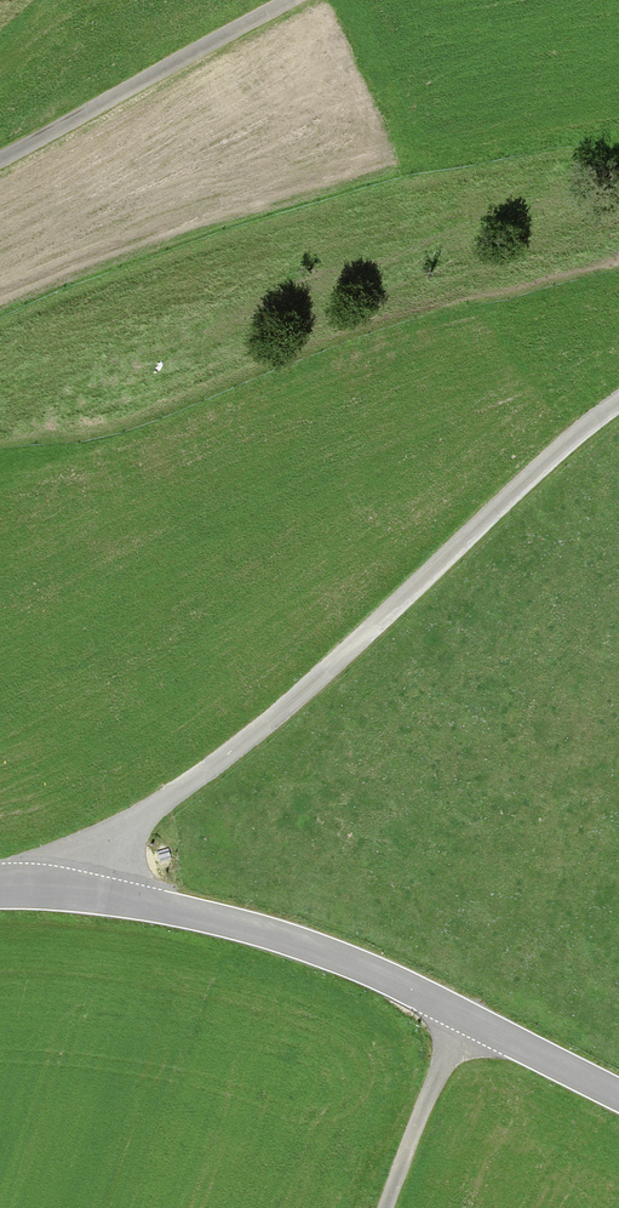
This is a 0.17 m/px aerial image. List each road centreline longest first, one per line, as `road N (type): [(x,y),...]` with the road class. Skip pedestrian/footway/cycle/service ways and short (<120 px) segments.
road 1 (unclassified): [(91,894),(618,406)]
road 2 (tertiary): [(91,894),(298,940),(463,1017)]
road 3 (track): [(0,161),(299,0)]
road 4 (unclassified): [(388,1207),(463,1017)]
road 5 (tertiary): [(463,1017),(618,1095)]

